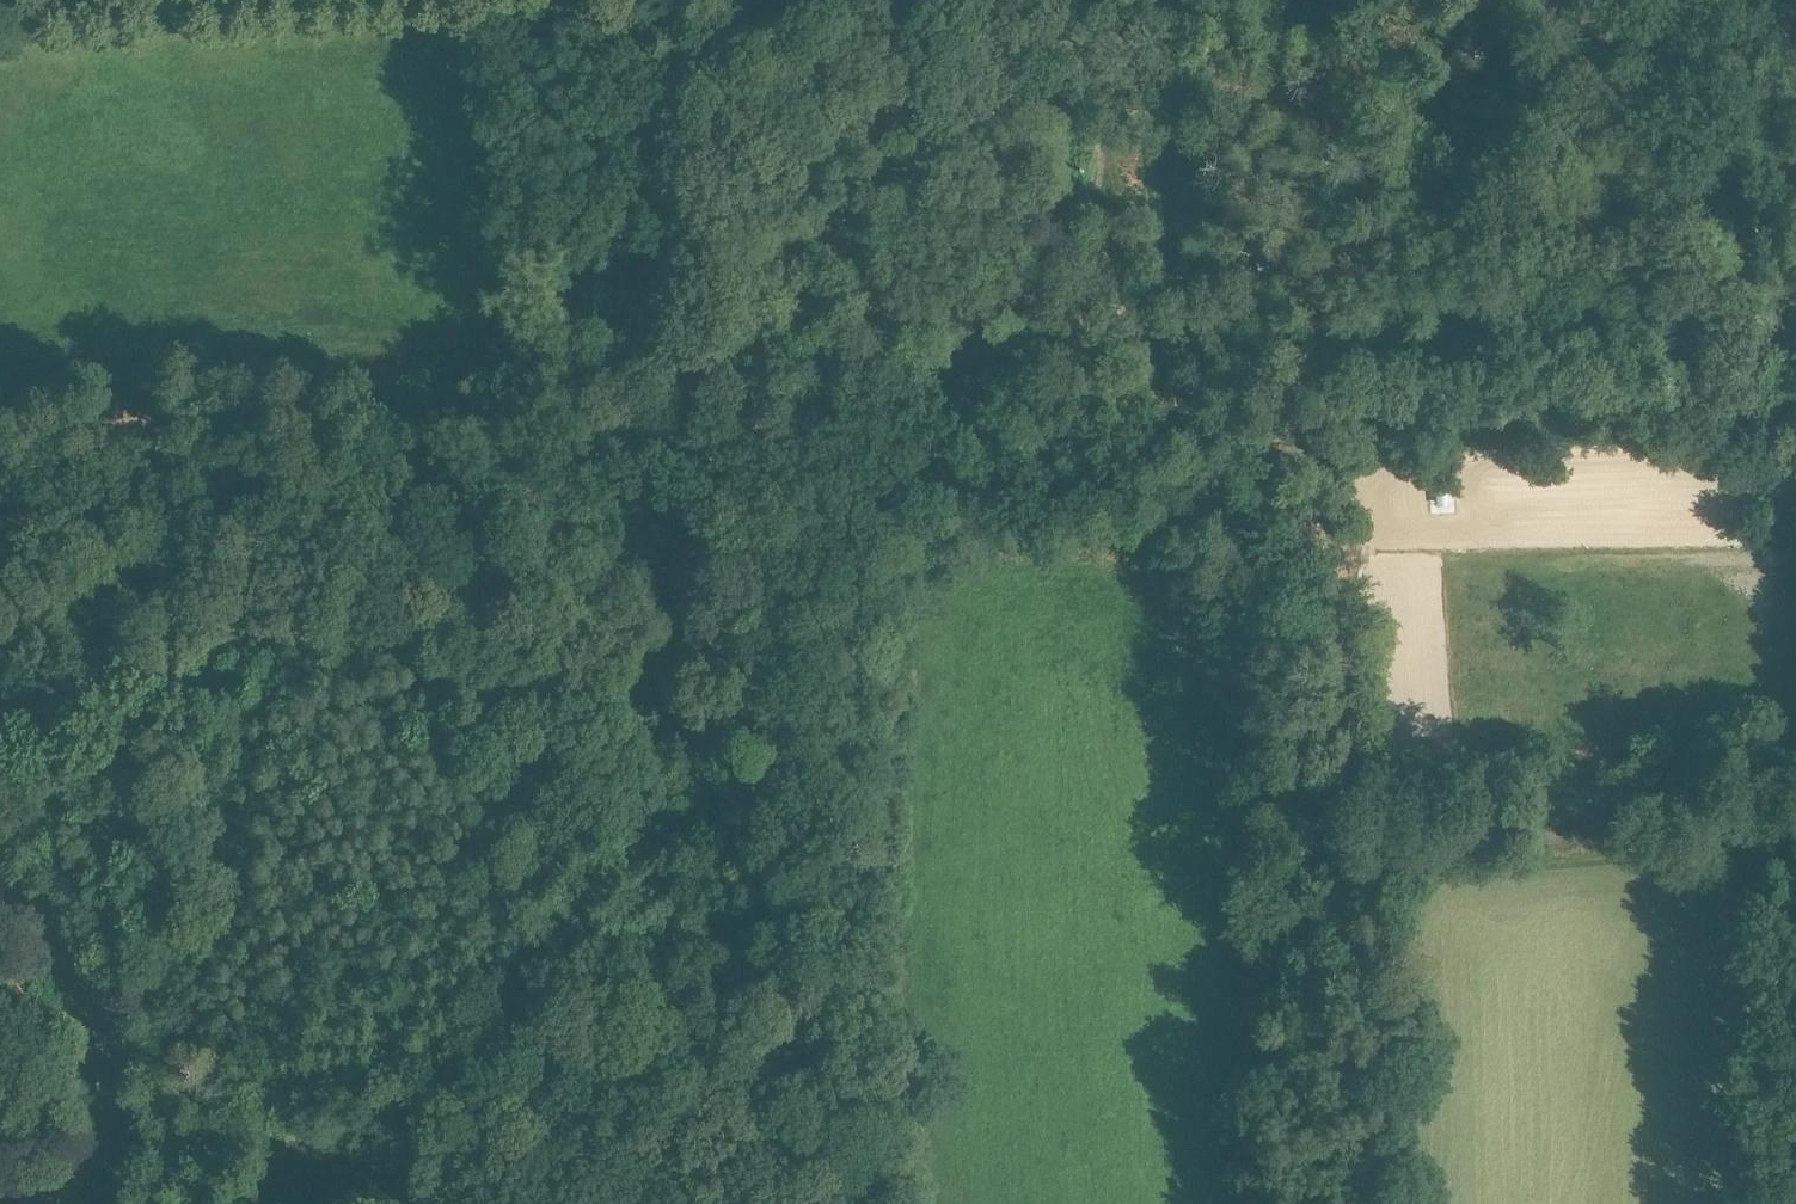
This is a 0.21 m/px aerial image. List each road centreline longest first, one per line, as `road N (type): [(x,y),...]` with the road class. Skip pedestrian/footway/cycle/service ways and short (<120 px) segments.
road 1 (track): [(0,523),(887,482)]
road 2 (track): [(887,482),(1246,450),(1432,396),(1509,388),(1619,390),(1748,407)]
road 3 (track): [(1377,865),(1795,844)]
road 4 (track): [(73,1203),(114,1064),(103,981),(74,924),(0,856)]
road 5 (track): [(171,0),(0,4)]

